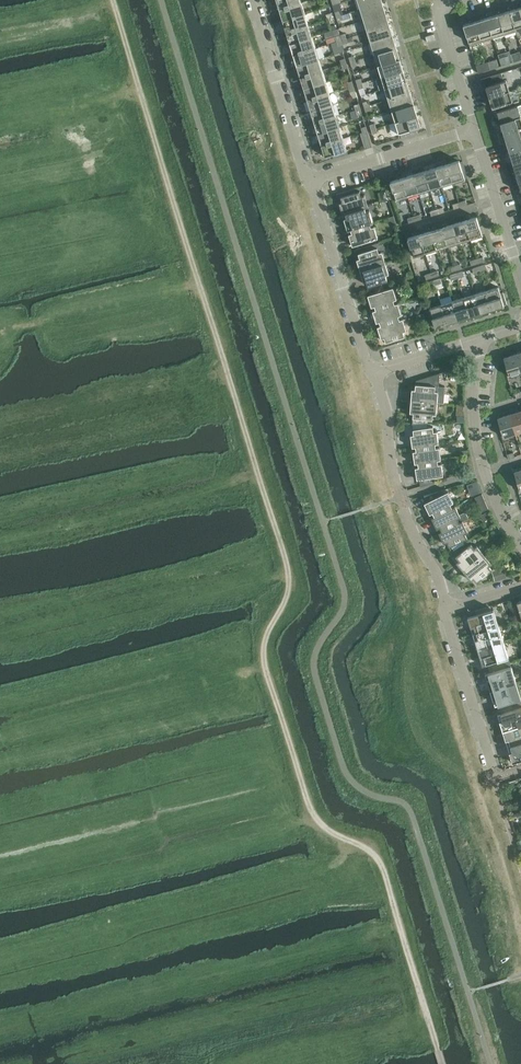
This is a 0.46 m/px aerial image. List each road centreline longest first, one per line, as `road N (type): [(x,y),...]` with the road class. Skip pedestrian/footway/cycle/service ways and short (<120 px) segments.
road 1 (track): [(443,1063),(382,866),(312,808),(266,669),(268,635),(291,584),(288,564),(115,0)]
road 2 (unclassified): [(520,539),(479,446),(481,341)]
road 3 (unclassified): [(373,374),(313,182)]
road 4 (unclassified): [(313,182),(253,0)]
road 5 (unclassified): [(313,182),(476,130)]
road 6 (unclassified): [(494,770),(449,610)]
road 7 (unclassified): [(520,274),(476,130)]
road 8 (unclassified): [(476,130),(442,20),(462,0)]

